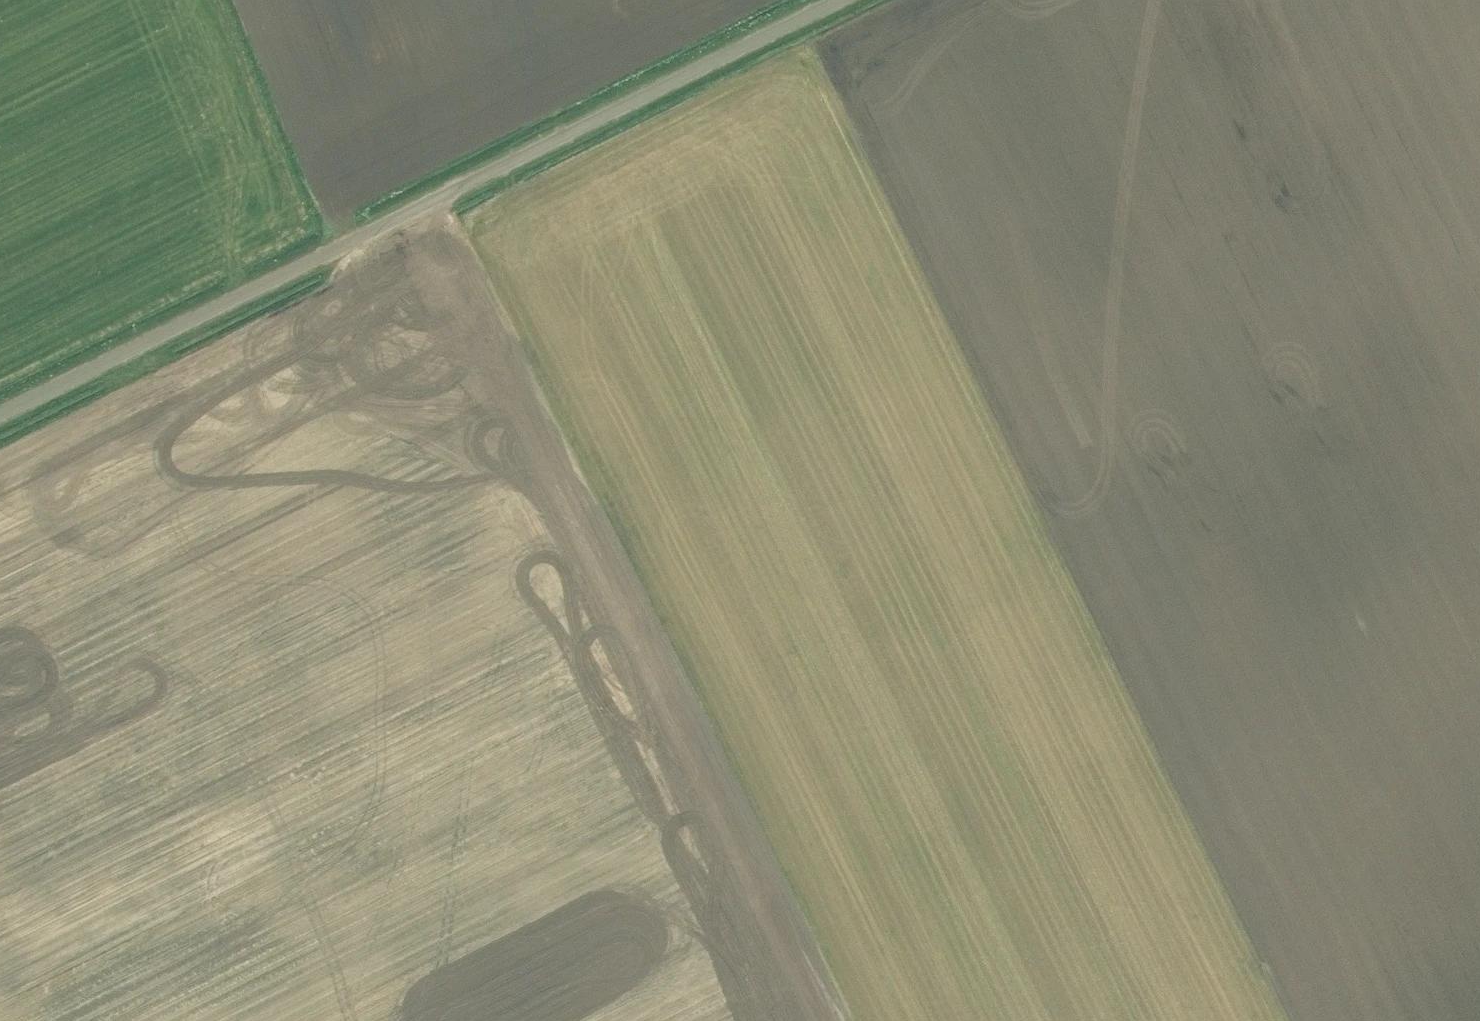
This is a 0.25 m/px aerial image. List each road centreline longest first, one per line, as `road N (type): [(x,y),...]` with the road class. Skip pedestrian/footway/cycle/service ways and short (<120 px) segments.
road 1 (unclassified): [(0,417),(830,0)]

